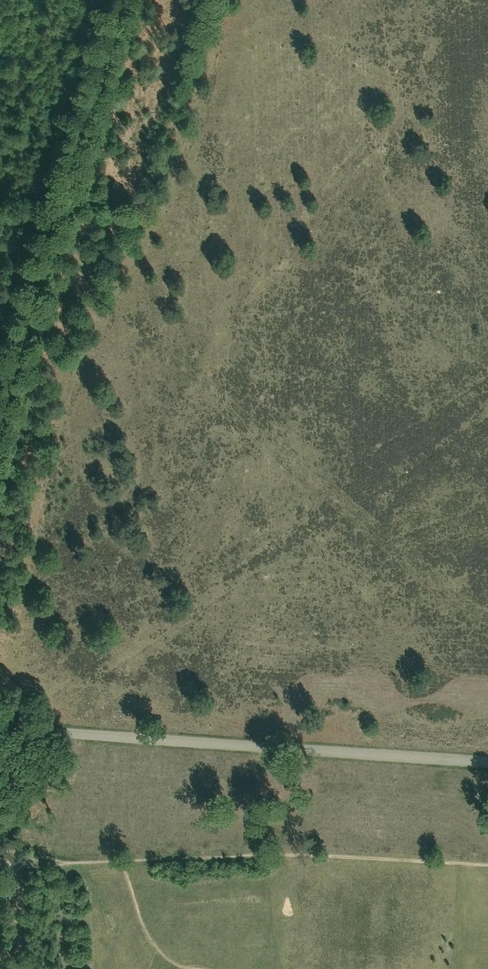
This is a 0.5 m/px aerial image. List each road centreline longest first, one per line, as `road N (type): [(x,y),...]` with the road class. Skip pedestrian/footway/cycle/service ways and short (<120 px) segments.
road 1 (unclassified): [(487,762),(0,726)]

